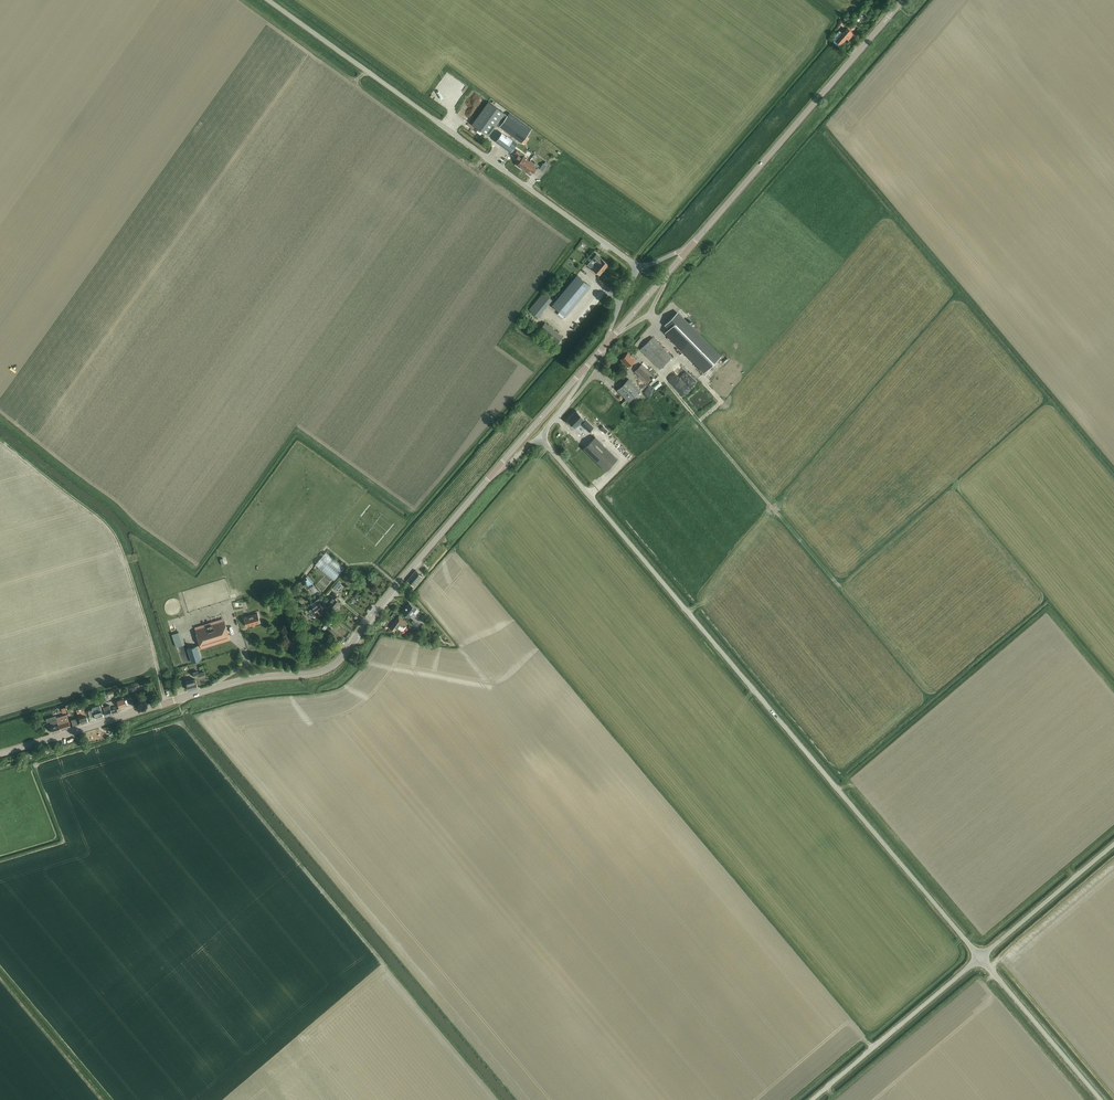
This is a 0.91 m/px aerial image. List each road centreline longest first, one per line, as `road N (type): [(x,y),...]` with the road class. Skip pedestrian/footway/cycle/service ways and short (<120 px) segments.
road 1 (unclassified): [(977,954),(541,438)]
road 2 (secondary): [(0,752),(246,678),(326,669),(494,471)]
road 3 (unclassified): [(638,267),(265,0)]
road 4 (secondary): [(692,245),(903,0)]
road 5 (track): [(0,441),(120,543),(167,702)]
road 6 (unclassified): [(806,1099),(977,954)]
road 7 (unclassified): [(1100,1099),(977,954)]
road 8 (unclassified): [(977,954),(1113,839)]
road 9 (secondary): [(494,471),(581,371)]
road 10 (secondary): [(606,343),(692,245)]

